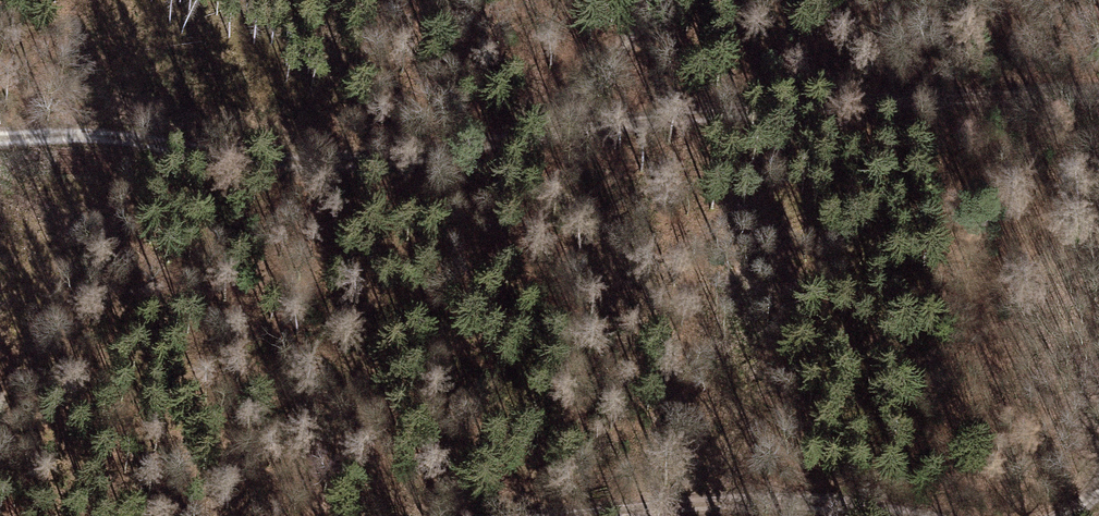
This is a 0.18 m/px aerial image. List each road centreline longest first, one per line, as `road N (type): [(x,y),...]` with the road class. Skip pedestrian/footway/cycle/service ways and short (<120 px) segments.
road 1 (track): [(0,140),(114,136),(301,165),(629,109),(876,98),(1098,101)]
road 2 (track): [(572,515),(767,498),(894,515)]

